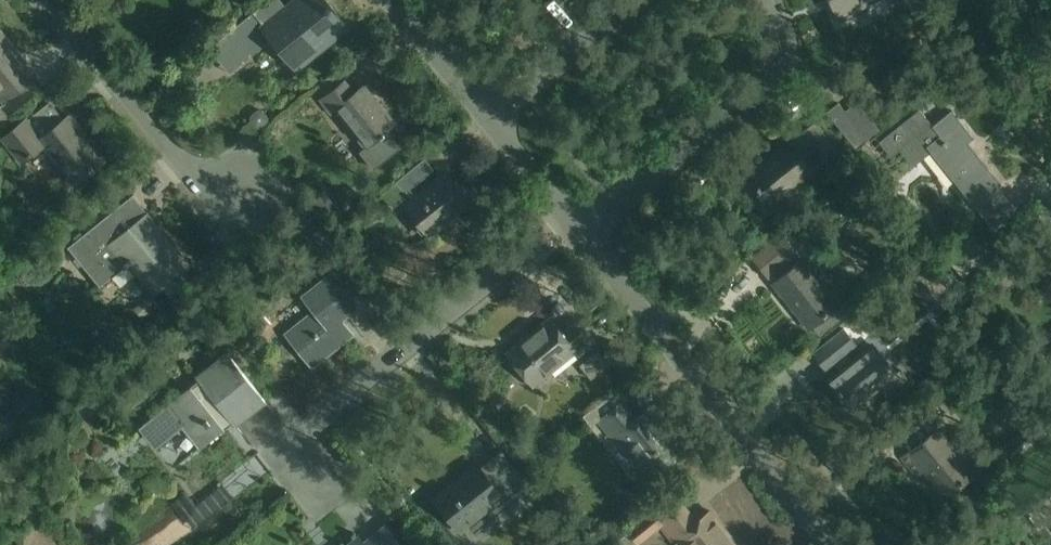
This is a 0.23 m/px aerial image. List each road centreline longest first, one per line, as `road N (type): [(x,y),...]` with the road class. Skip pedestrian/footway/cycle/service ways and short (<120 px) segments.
road 1 (residential): [(321,495),(297,466),(311,422),(569,220)]
road 2 (residential): [(829,544),(578,232)]
road 3 (residential): [(578,232),(767,78),(779,44),(762,0)]
road 4 (residential): [(241,225),(51,0)]
road 5 (residential): [(490,122),(637,0)]
road 6 (residential): [(490,122),(391,0)]
road 7 (residential): [(569,220),(490,122)]

